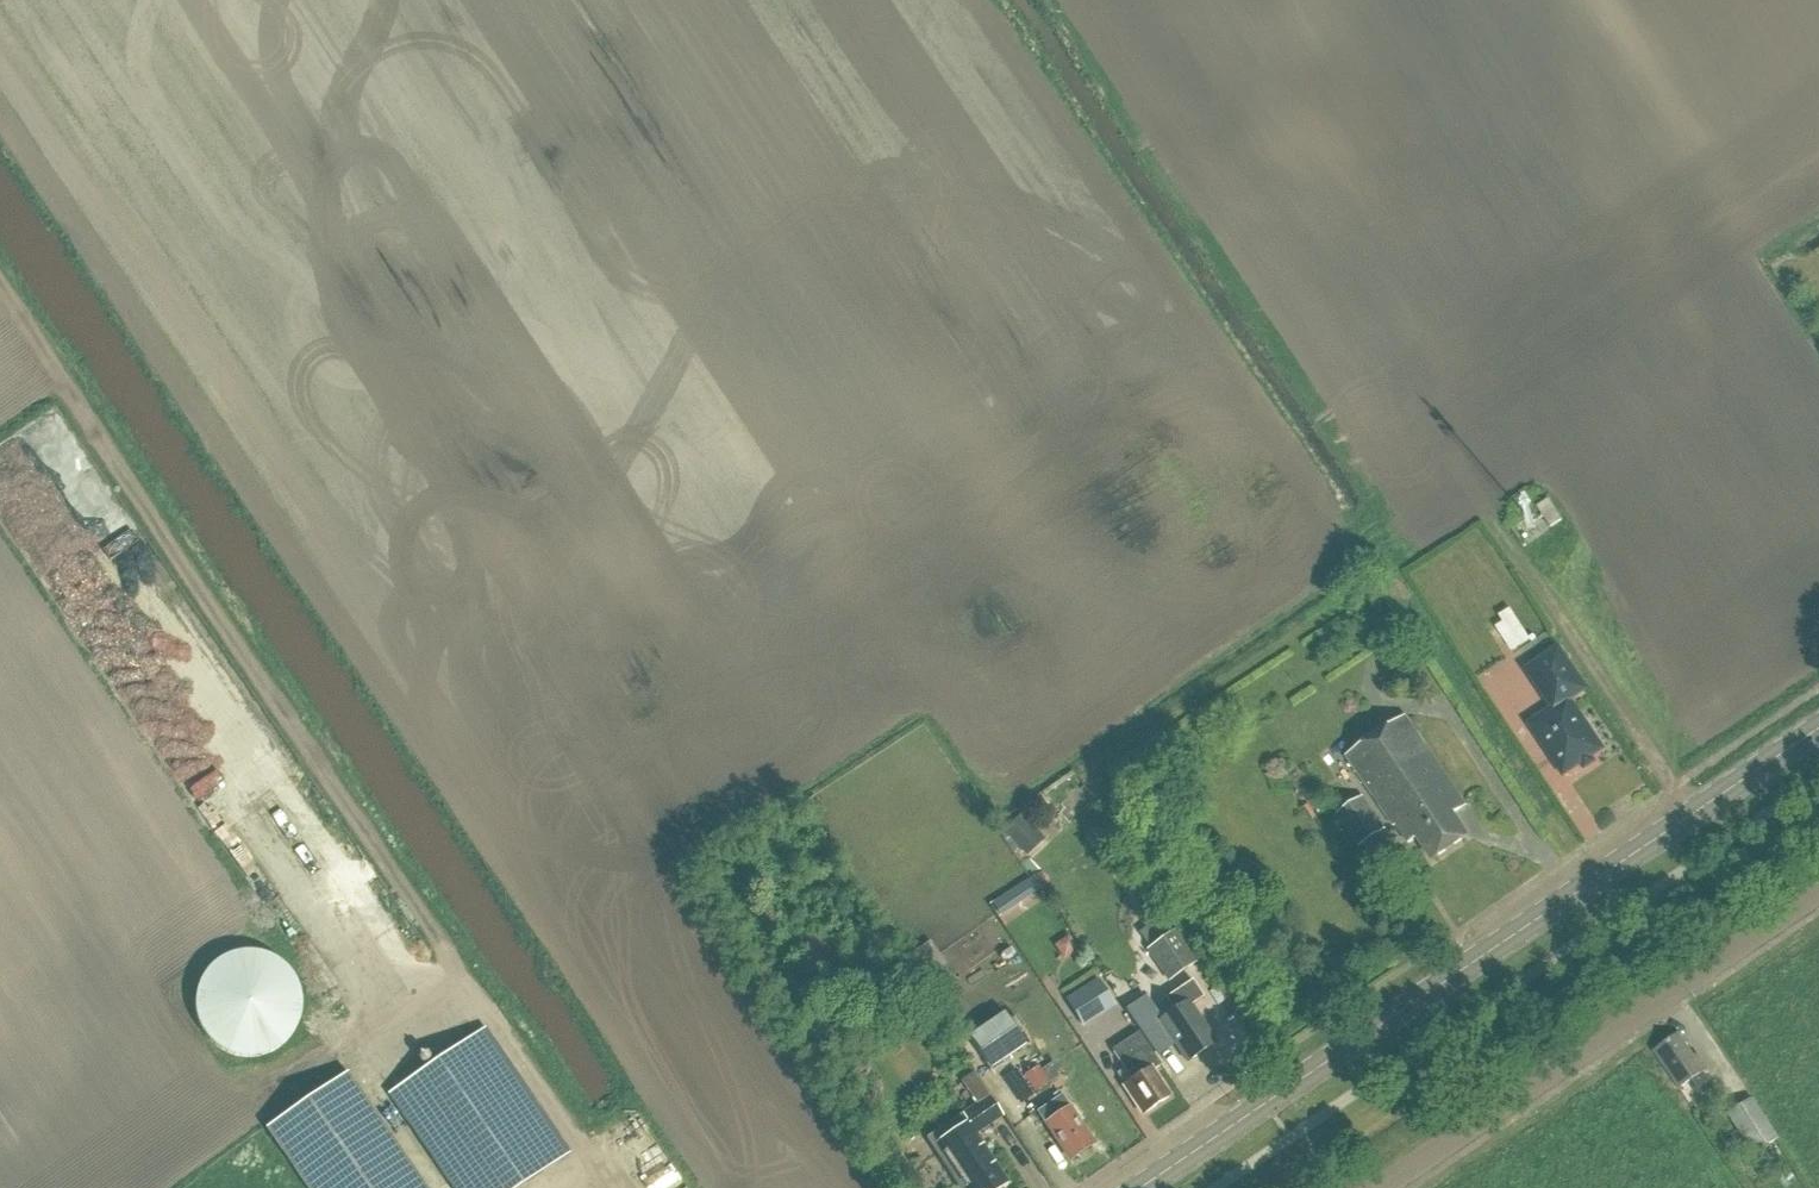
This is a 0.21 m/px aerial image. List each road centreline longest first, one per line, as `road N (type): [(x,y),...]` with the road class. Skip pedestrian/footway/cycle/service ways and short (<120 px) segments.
road 1 (track): [(451,998),(451,963),(0,287)]
road 2 (secondary): [(1135,1187),(1818,727)]
road 3 (unclassified): [(1377,1187),(1818,890)]

